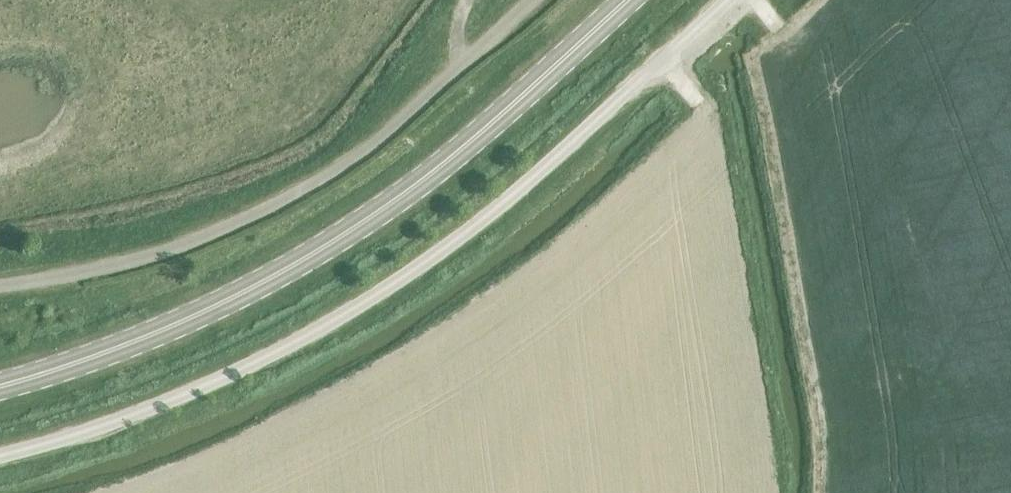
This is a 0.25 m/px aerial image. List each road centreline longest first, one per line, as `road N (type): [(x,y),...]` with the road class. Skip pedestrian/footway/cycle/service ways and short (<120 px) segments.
road 1 (unclassified): [(0,456),(161,405),(359,305),(527,183),(726,0)]
road 2 (secondary): [(0,391),(137,345),(294,270),(487,134),(638,0)]
road 3 (unclassified): [(0,287),(100,273),(195,245),(353,162),(535,0)]

